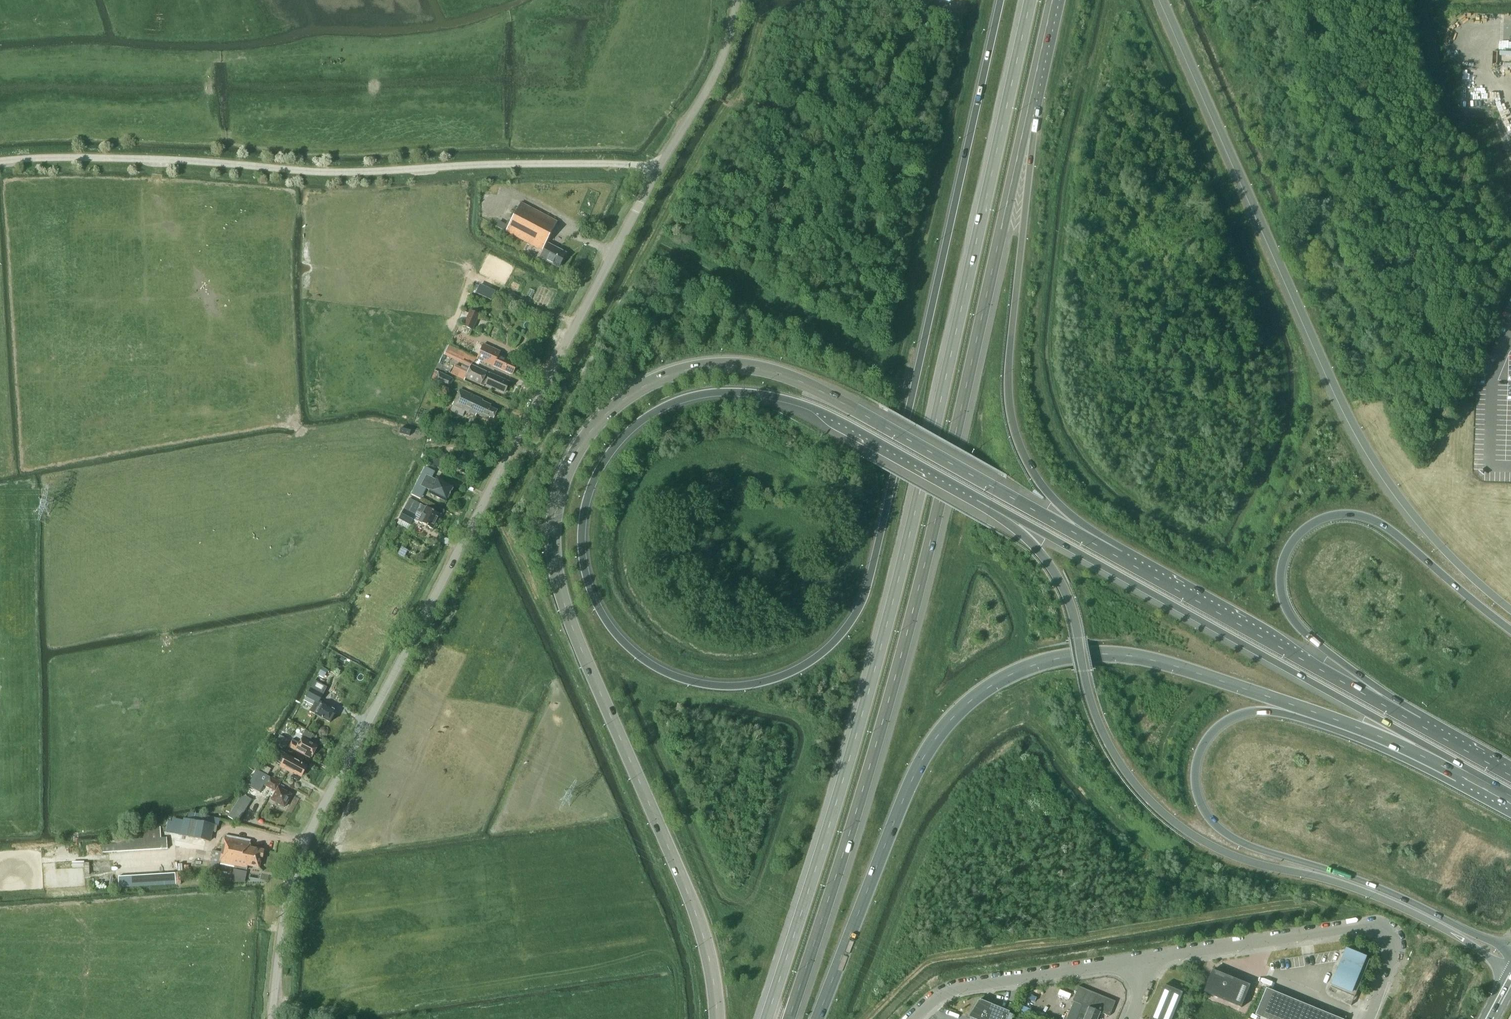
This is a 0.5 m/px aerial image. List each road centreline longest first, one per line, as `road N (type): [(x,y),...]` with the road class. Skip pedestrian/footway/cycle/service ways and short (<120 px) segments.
road 1 (trunk): [(1116,555),(826,394),(760,368),(670,372),(603,411),(558,483),(554,577),(701,926),(718,1018)]
road 2 (unclassified): [(272,1018),(297,859),(656,173),(707,92),(737,0)]
road 3 (trunk): [(1031,0),(883,636),(766,1018)]
road 4 (trunk): [(899,452),(863,600),(826,651),(795,673),(733,688),(674,678),(627,648),(594,602),(581,548),(585,502),(604,457),(658,410),(704,393),(779,397),(899,452)]
road 5 (trunk): [(789,1018),(880,738),(1025,122)]
road 6 (trunk): [(817,1018),(917,768),(991,686),(1061,658),(1121,656),(1329,717)]
road 7 (trunk): [(1007,513),(1067,592),(1092,708),(1109,745),(1169,818),(1238,857),(1381,897),(1509,967)]
road 8 (trunk): [(1510,609),(1449,555),(1370,454),(1164,0)]
road 9 (trunk): [(1510,950),(1384,889),(1240,840),(1210,818),(1196,791),(1196,766),(1222,721),(1250,711),(1329,717)]
road 10 (trunk): [(1007,513),(1372,715),(1458,773)]
road 11 (trunk): [(1420,725),(1292,618),(1280,574),(1293,542),(1325,519),(1370,520),(1510,632)]
road 12 (trunk): [(1116,555),(1039,481),(1015,418),(1025,122)]
road 13 (trunk): [(1001,0),(899,452)]
road 14 (trunk): [(1420,725),(1116,555)]
road 15 (unclassified): [(1366,1018),(1390,951),(1388,936),(1372,925),(1146,959)]
road 16 (track): [(728,103),(875,102),(930,0)]
road 17 (unclassified): [(1146,959),(957,988),(909,1018)]
road 18 (trunk): [(1329,717),(1458,773)]
road 19 (trunk): [(1025,122),(1052,0)]
road 20 (trunk): [(899,452),(1007,513)]

